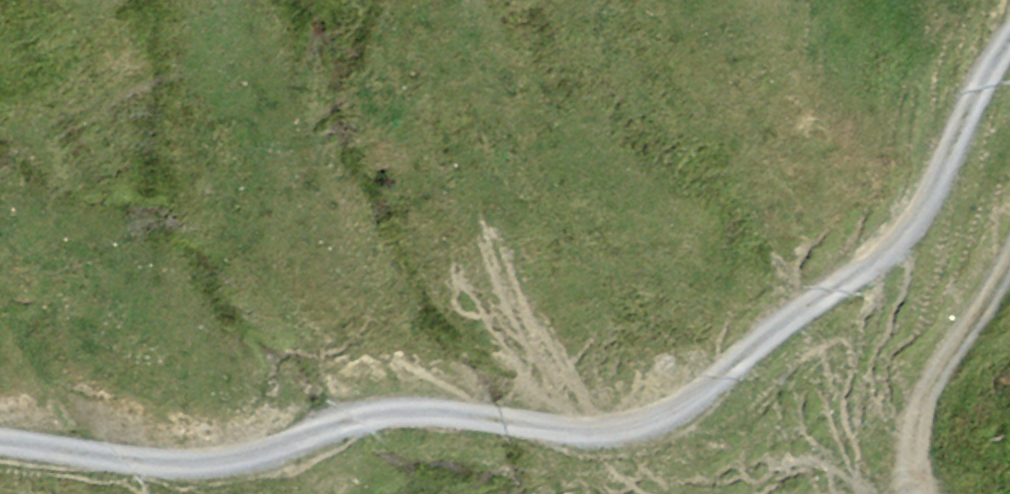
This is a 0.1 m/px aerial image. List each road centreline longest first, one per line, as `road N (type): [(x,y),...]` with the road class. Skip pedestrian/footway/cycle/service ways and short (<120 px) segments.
road 1 (track): [(1009,41),(977,86),(900,243),(879,265),(793,314),(688,404),(644,422),(584,429),(395,412),(209,463),(0,441)]
road 2 (track): [(604,429),(509,271),(469,69),(469,0)]
road 3 (track): [(1009,232),(916,369),(901,461),(908,493)]

